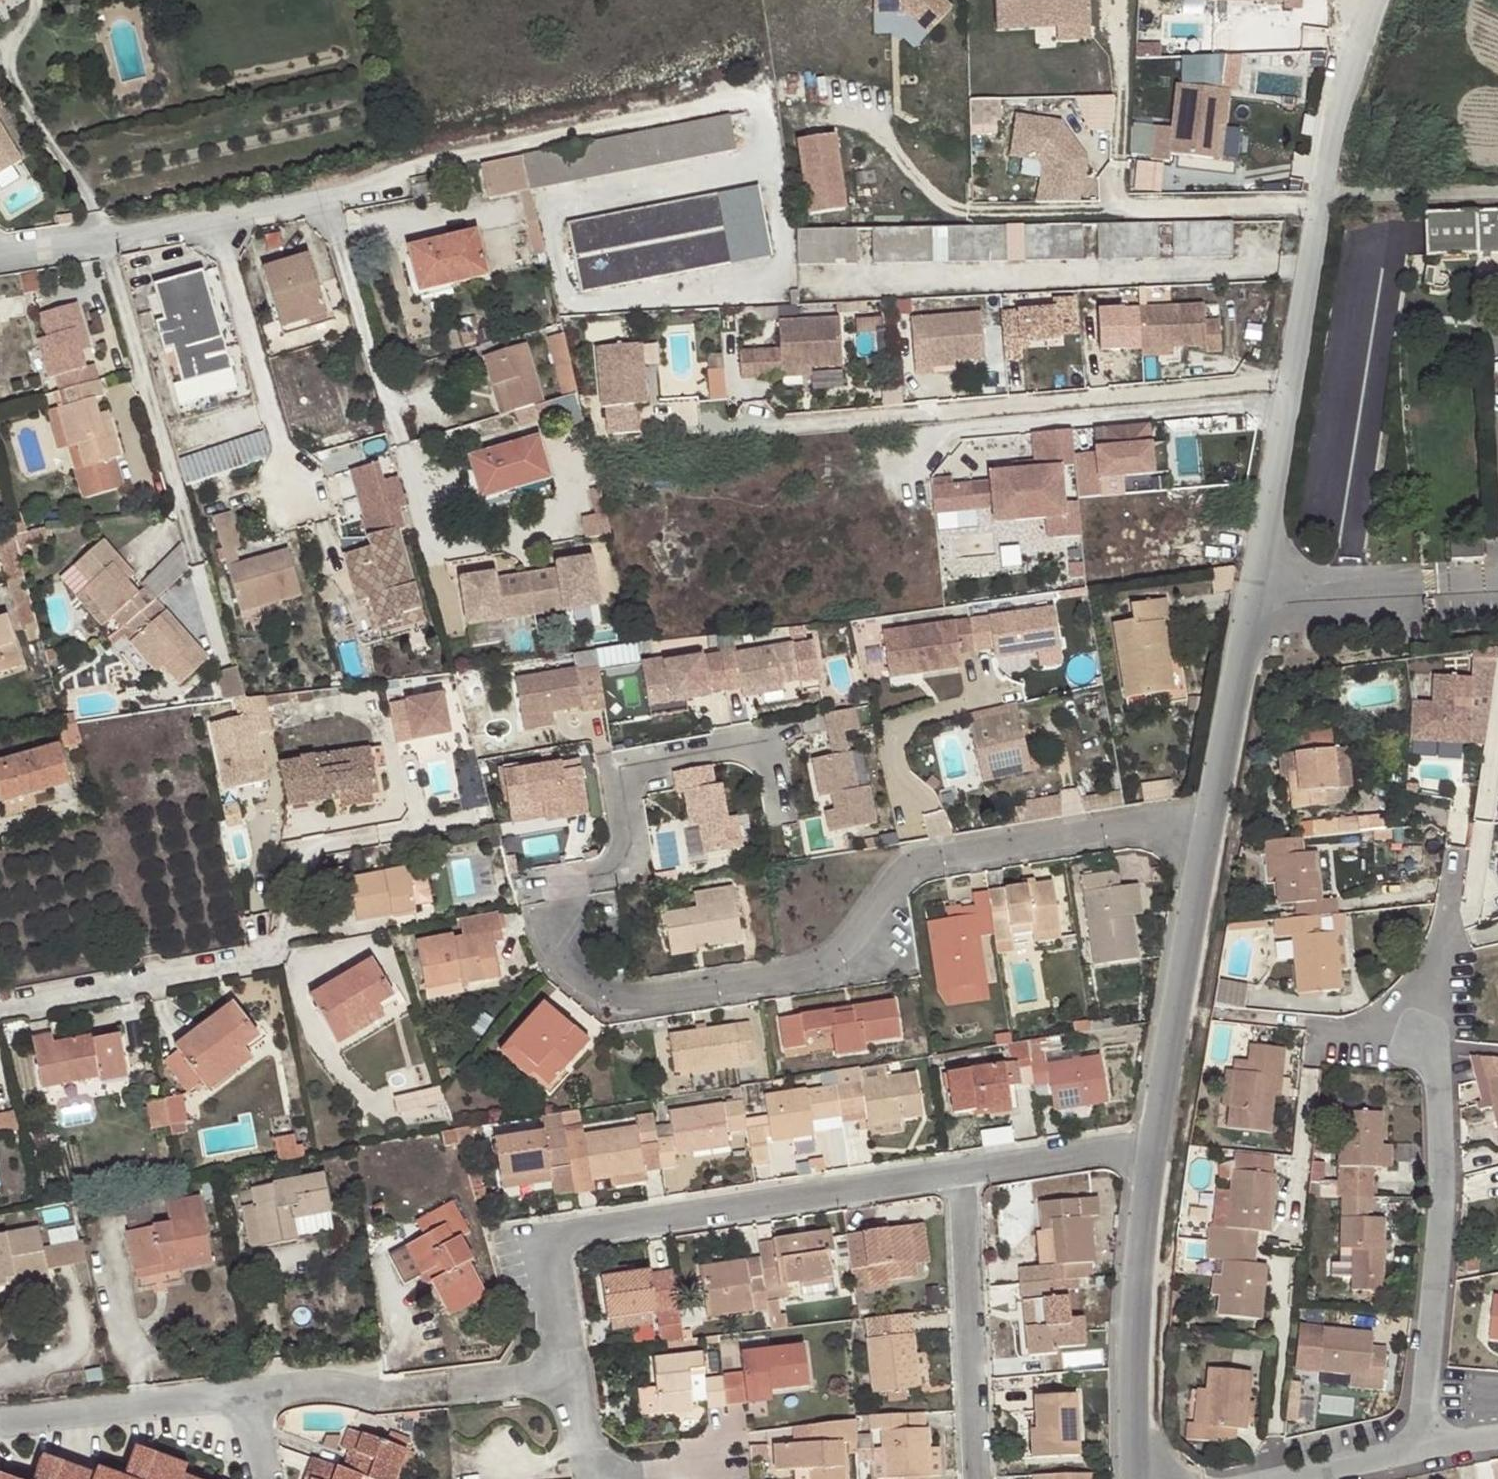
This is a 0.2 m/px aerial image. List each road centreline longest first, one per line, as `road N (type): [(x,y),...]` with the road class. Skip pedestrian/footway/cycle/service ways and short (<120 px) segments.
road 1 (residential): [(1214,833),(1161,823),(915,864),(842,955),(820,970),(632,998),(586,982),(559,952),(553,900),(634,850),(622,769),(751,743),(767,758)]
road 2 (residential): [(564,1376),(547,1237),(962,1170)]
road 3 (residential): [(1289,378),(731,420)]
road 4 (residential): [(374,836),(297,853),(269,955),(0,1006)]
road 5 (residential): [(1286,399),(1214,833)]
road 6 (residential): [(754,102),(403,173),(330,196)]
road 7 (residential): [(1286,399),(927,433)]
road 8 (residential): [(1318,204),(976,209)]
road 9 (residential): [(1159,1137),(1141,1298),(1144,1478)]
road 10 (residential): [(99,237),(199,564)]
road 11 (residential): [(564,1376),(376,1395),(334,1381),(254,1387)]
road 12 (residential): [(1214,833),(1159,1137)]
road 13 (residential): [(978,1478),(962,1170)]
road 14 (residential): [(217,218),(302,508)]
road 15 (residential): [(330,196),(400,444)]
road 16 (residential): [(254,1387),(0,1417)]
road 17 (residential): [(1387,0),(1318,204)]
road 18 (residential): [(962,1170),(1159,1137)]
road 19 (residential): [(1318,204),(1289,378)]
road 20 (residential): [(585,1478),(723,1464)]

